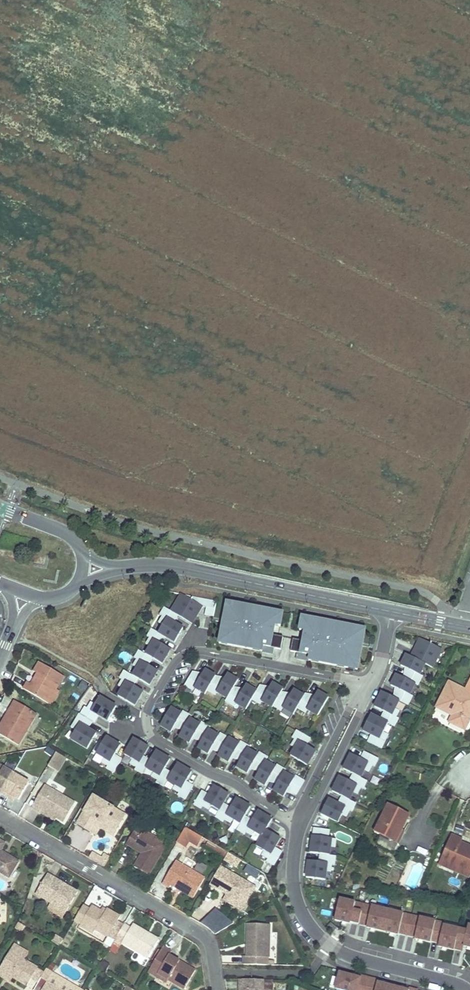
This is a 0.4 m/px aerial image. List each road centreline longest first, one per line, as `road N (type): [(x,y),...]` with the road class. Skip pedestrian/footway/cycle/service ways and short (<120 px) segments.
road 1 (residential): [(373,684),(203,650),(185,653),(148,708),(155,740),(238,782),(300,828)]
road 2 (residential): [(217,989),(210,943),(0,823)]
road 3 (tertiary): [(115,569),(181,568),(390,611)]
road 4 (residential): [(468,989),(350,957),(318,938),(291,872),(300,828)]
road 5 (residential): [(300,828),(373,684)]

